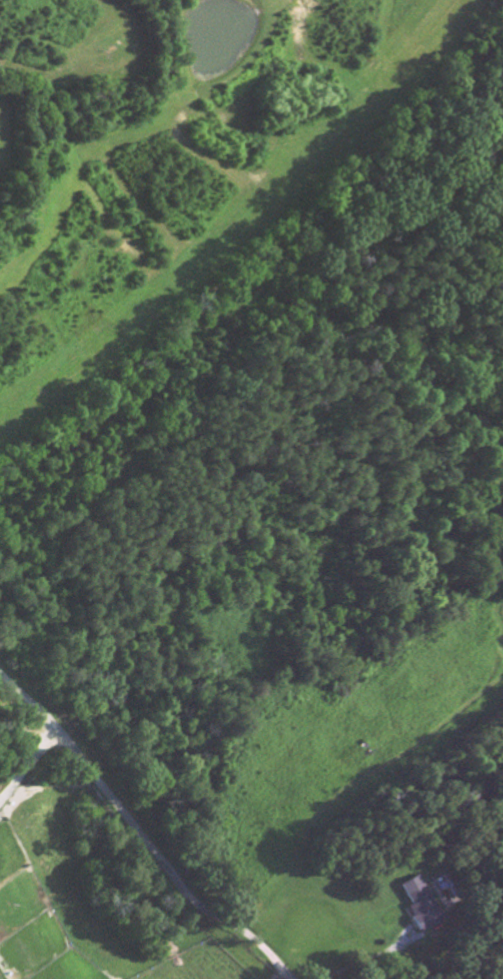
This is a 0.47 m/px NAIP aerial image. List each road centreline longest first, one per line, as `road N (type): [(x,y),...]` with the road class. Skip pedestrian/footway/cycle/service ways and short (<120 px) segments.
road 1 (residential): [(291,978),(171,877),(59,734),(0,677)]

